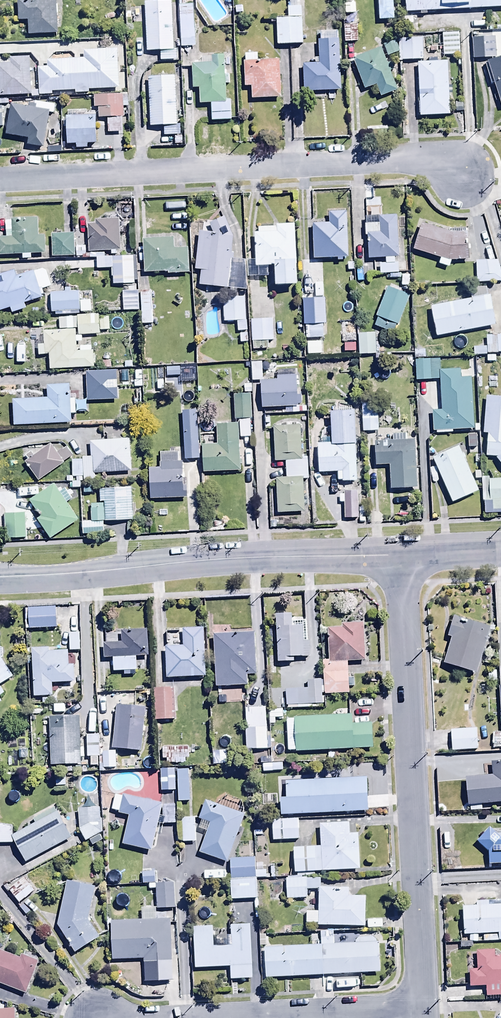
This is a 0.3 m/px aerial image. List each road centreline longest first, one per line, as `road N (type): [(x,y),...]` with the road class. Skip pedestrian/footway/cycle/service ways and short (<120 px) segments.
road 1 (residential): [(468,178),(429,160),(0,181)]
road 2 (residential): [(402,557),(418,1006)]
road 3 (tertiary): [(0,579),(402,557)]
road 4 (residential): [(239,1017),(418,1006)]

